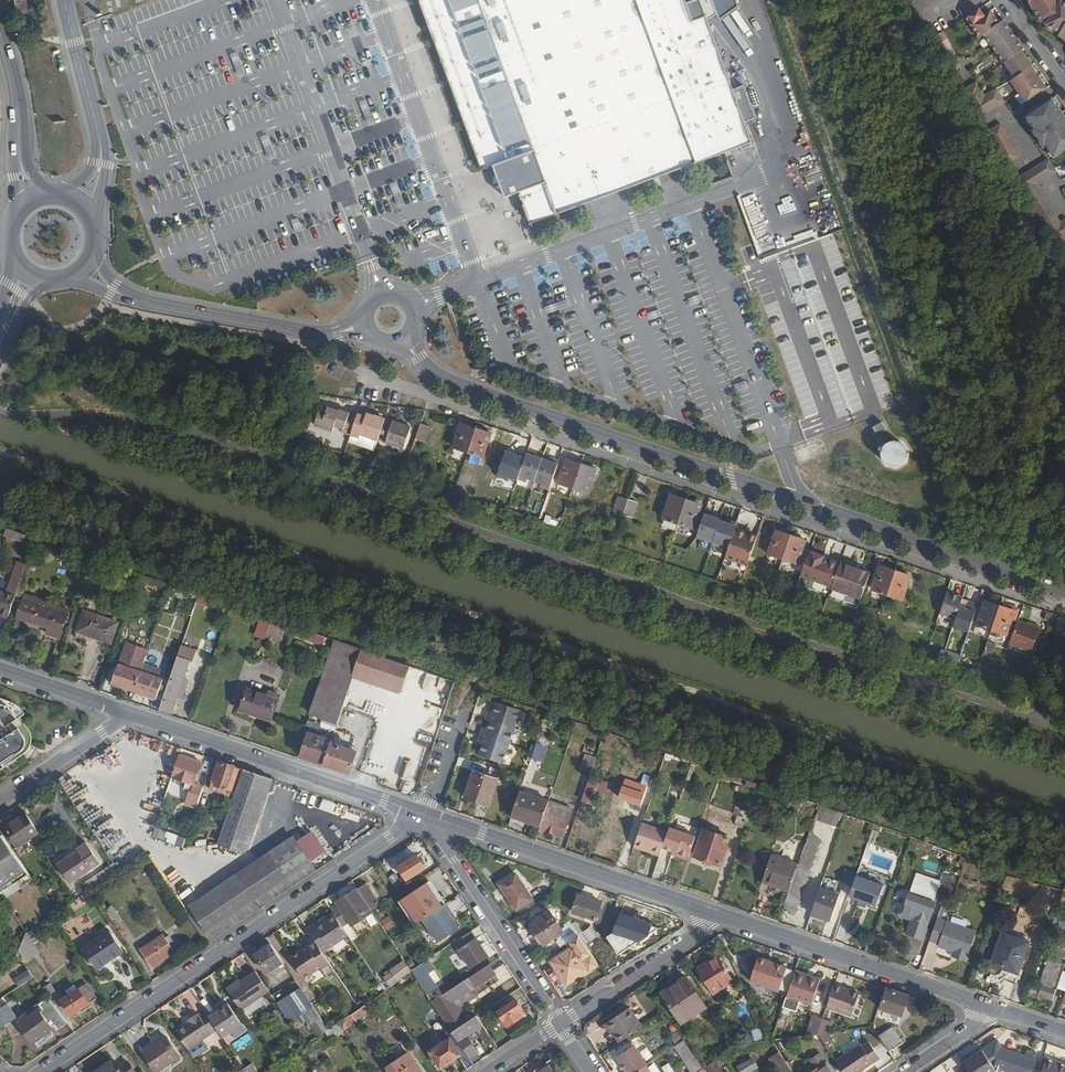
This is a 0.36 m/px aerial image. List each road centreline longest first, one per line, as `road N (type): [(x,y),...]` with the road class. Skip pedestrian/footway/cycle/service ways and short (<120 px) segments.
road 1 (residential): [(1064,591),(441,378),(406,339)]
road 2 (residential): [(424,814),(39,1071)]
road 3 (residential): [(424,814),(720,916)]
road 4 (residential): [(127,715),(424,814)]
road 5 (residential): [(720,916),(999,1008)]
road 6 (residential): [(363,323),(326,334),(148,303),(108,286)]
road 7 (residential): [(561,1023),(424,814)]
road 8 (residential): [(561,1023),(720,916)]
road 9 (unclassified): [(99,170),(99,138),(64,0)]
road 10 (tertiary): [(34,198),(23,176),(0,36)]
road 11 (residential): [(0,799),(127,715)]
road 12 (residential): [(0,672),(127,715)]

